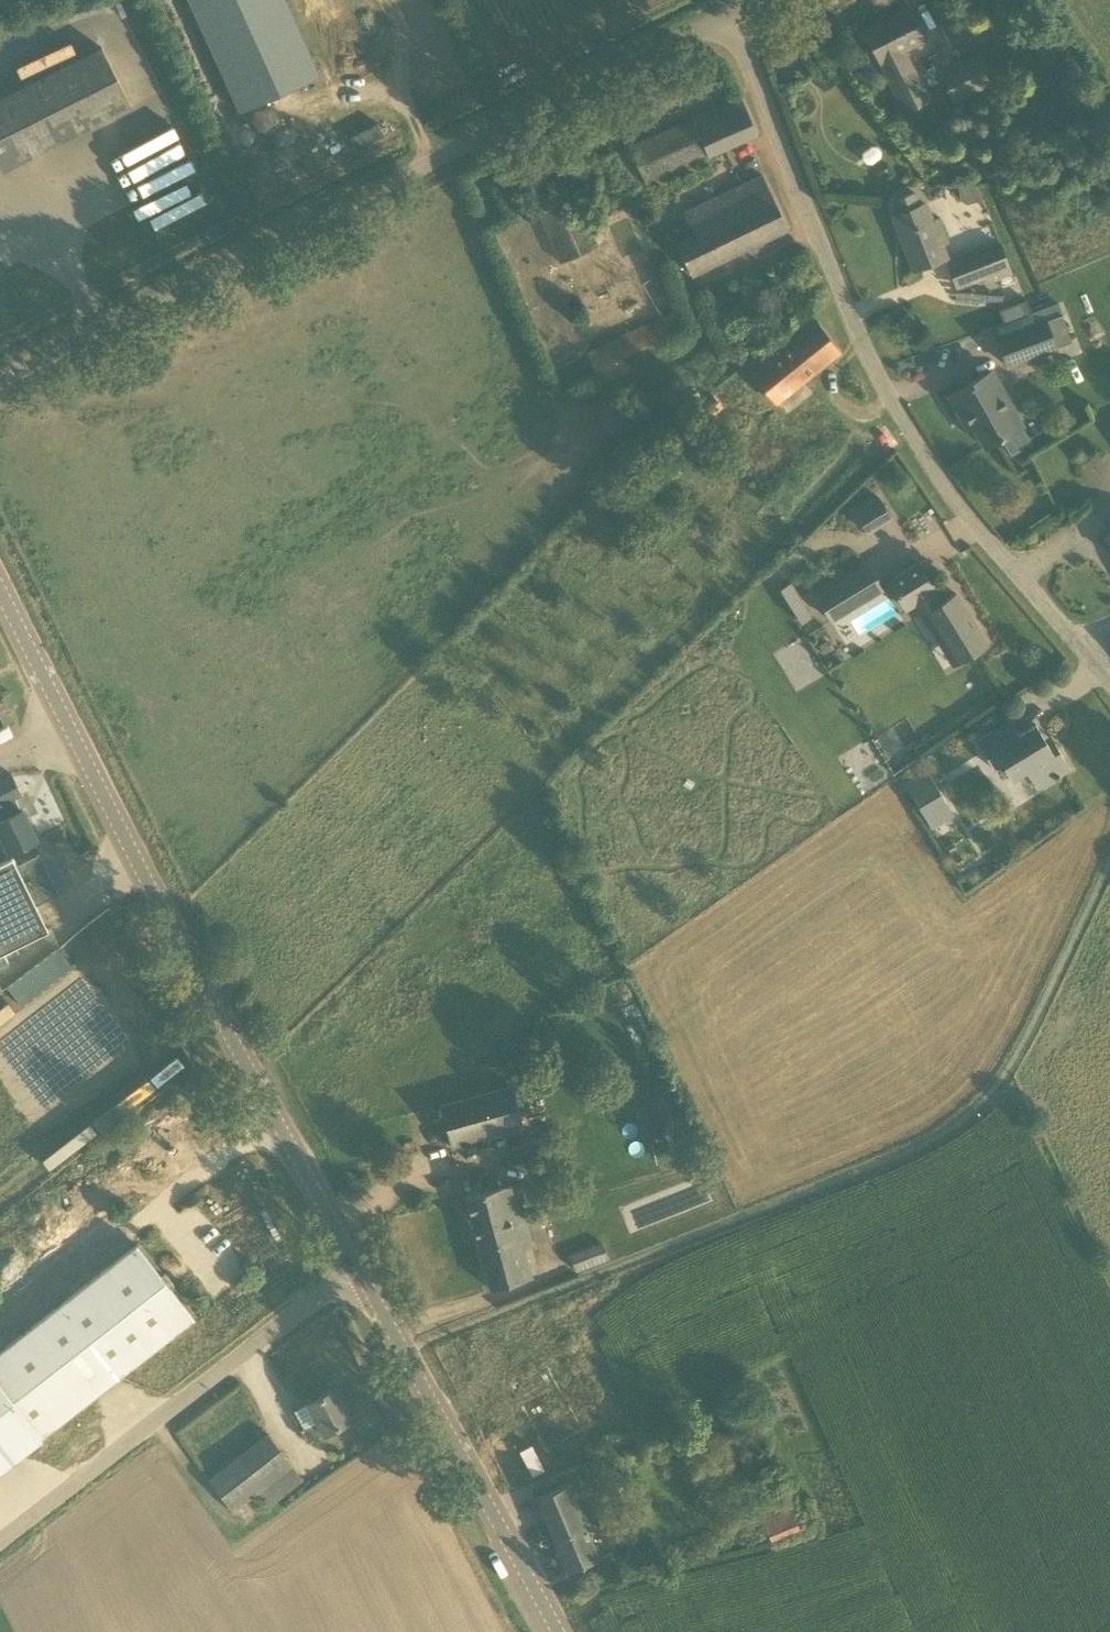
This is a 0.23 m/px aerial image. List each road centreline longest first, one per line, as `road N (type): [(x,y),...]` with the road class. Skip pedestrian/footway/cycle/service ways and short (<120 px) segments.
road 1 (unclassified): [(0,384),(727,19)]
road 2 (unclassified): [(1109,683),(913,450),(787,175),(727,19)]
road 3 (secondary): [(353,1269),(0,582)]
road 4 (unclassified): [(0,1543),(353,1269)]
road 5 (secondary): [(555,1631),(353,1269)]

